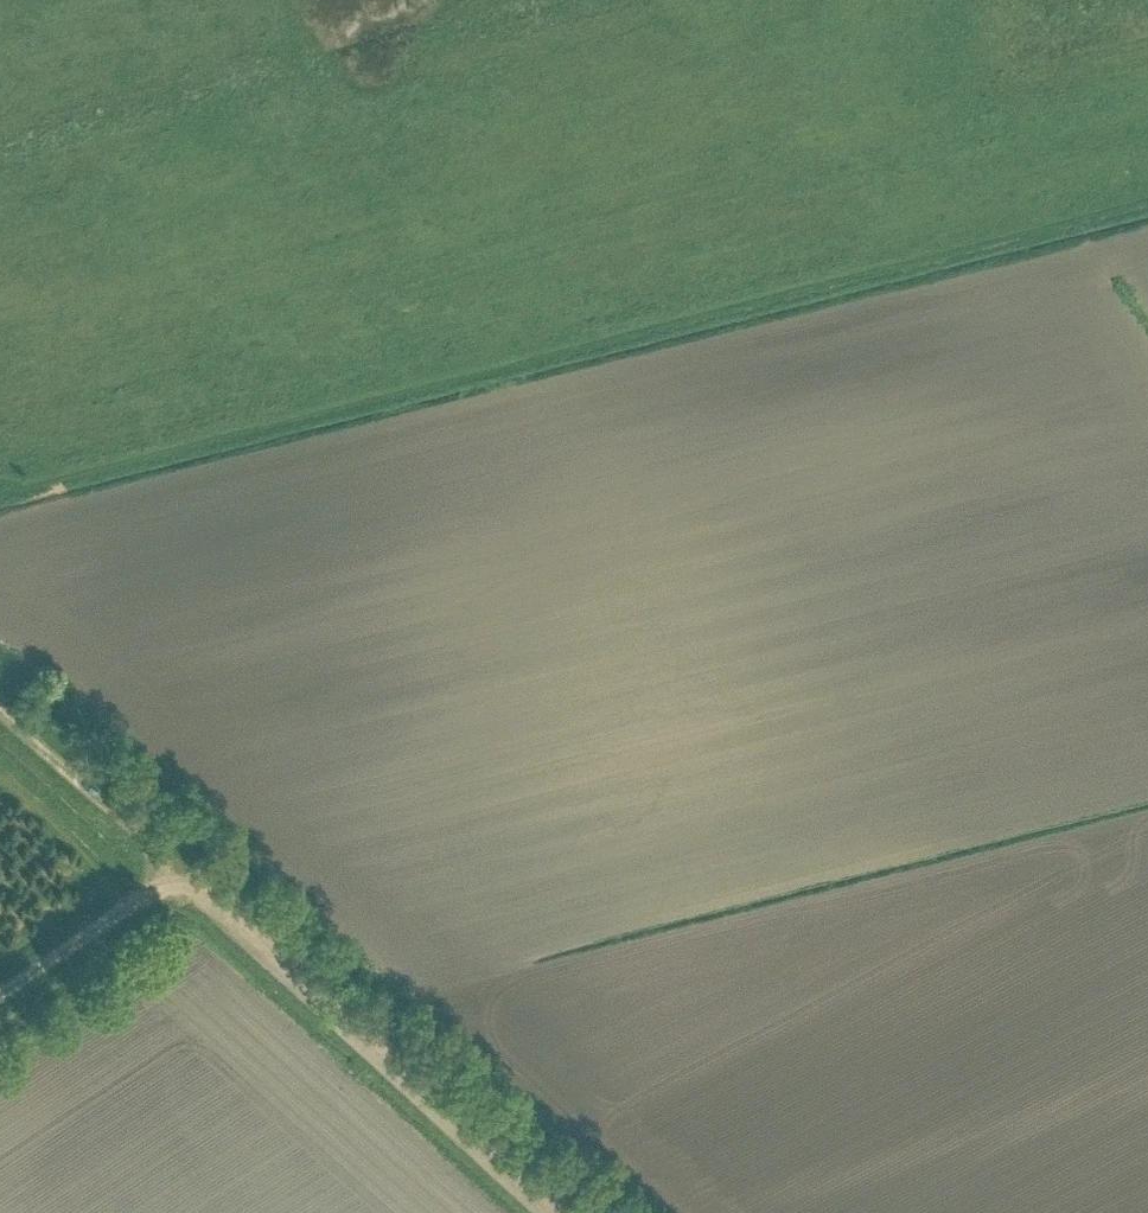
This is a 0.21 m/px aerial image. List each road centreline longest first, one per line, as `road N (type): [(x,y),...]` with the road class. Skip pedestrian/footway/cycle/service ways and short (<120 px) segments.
road 1 (track): [(560,1212),(207,893),(159,891),(137,899),(0,992)]
road 2 (track): [(0,710),(173,870),(182,890)]

